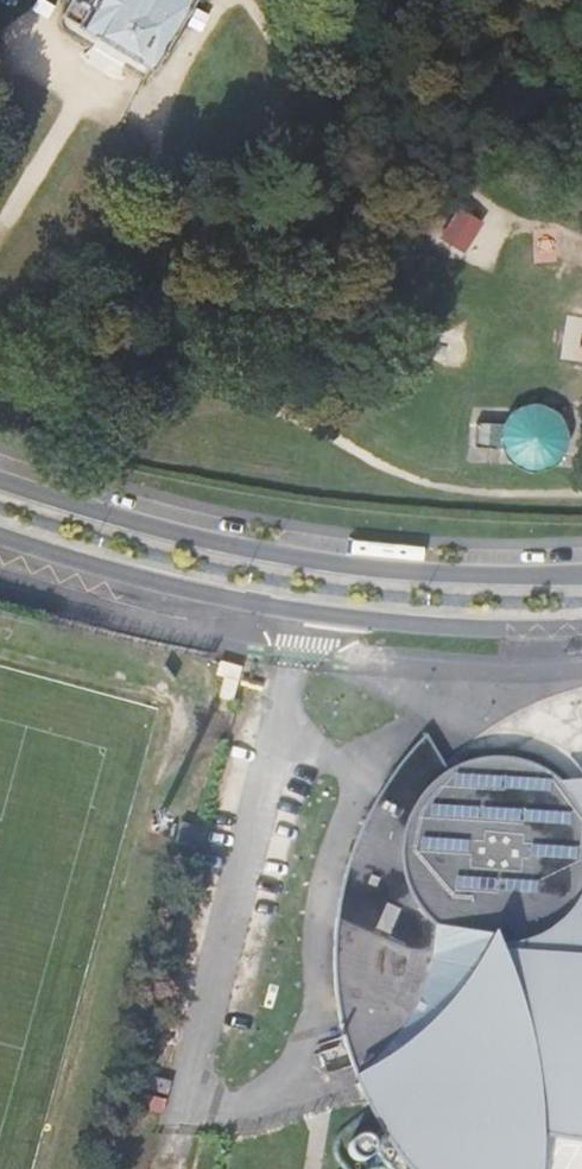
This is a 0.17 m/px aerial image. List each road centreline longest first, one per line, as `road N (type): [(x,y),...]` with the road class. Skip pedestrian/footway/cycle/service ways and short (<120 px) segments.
road 1 (secondary): [(581,572),(443,571),(229,545),(0,481)]
road 2 (secondary): [(0,540),(305,614),(581,627)]

